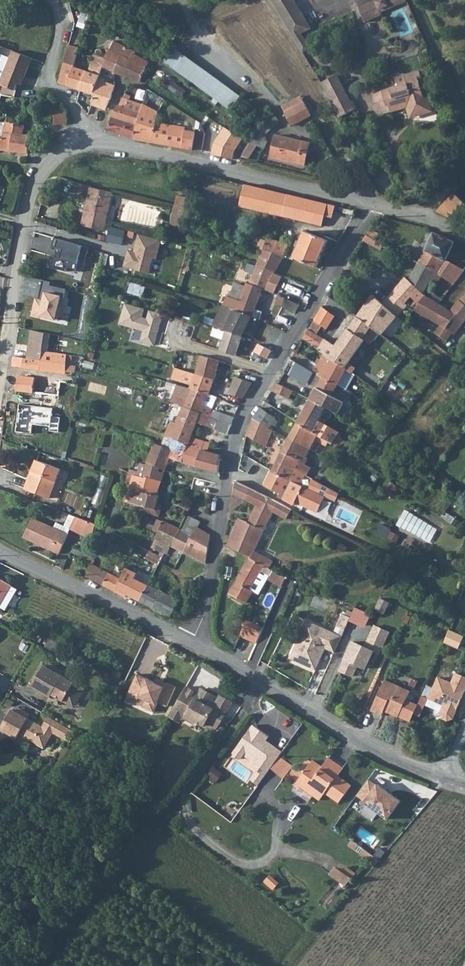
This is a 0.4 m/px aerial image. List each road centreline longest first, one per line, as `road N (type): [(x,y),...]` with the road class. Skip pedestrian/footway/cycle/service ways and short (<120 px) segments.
road 1 (residential): [(192,642),(205,615),(229,469),(250,407),(374,203)]
road 2 (residential): [(464,782),(389,756),(192,642)]
road 3 (residential): [(0,381),(30,194),(47,160),(69,146),(103,141)]
road 4 (residential): [(103,141),(374,203)]
road 5 (track): [(179,797),(40,965)]
road 6 (residential): [(192,642),(0,553)]
road 7 (residential): [(103,141),(47,72),(60,35),(50,0)]
road 8 (track): [(464,112),(416,0)]

